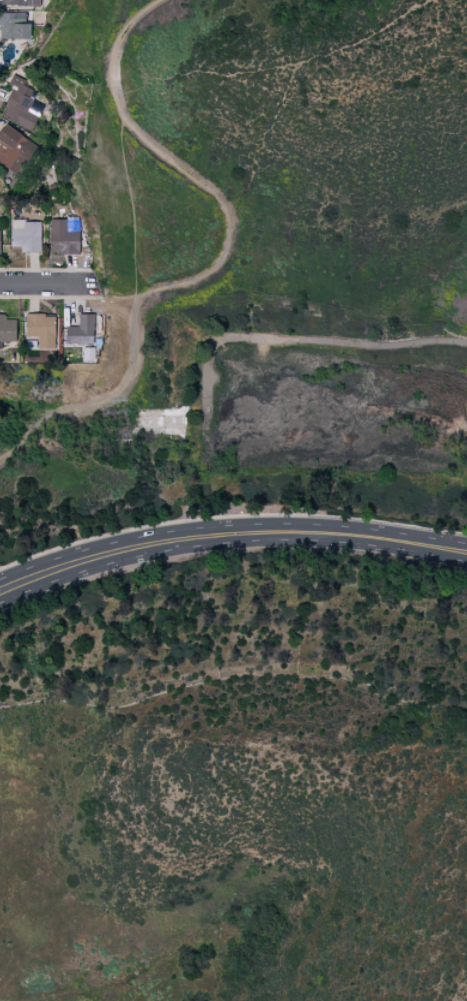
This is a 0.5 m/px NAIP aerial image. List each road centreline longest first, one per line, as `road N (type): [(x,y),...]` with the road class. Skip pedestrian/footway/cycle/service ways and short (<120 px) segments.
road 1 (tertiary): [(466,551),(345,534),(226,534),(143,545),(0,591)]

